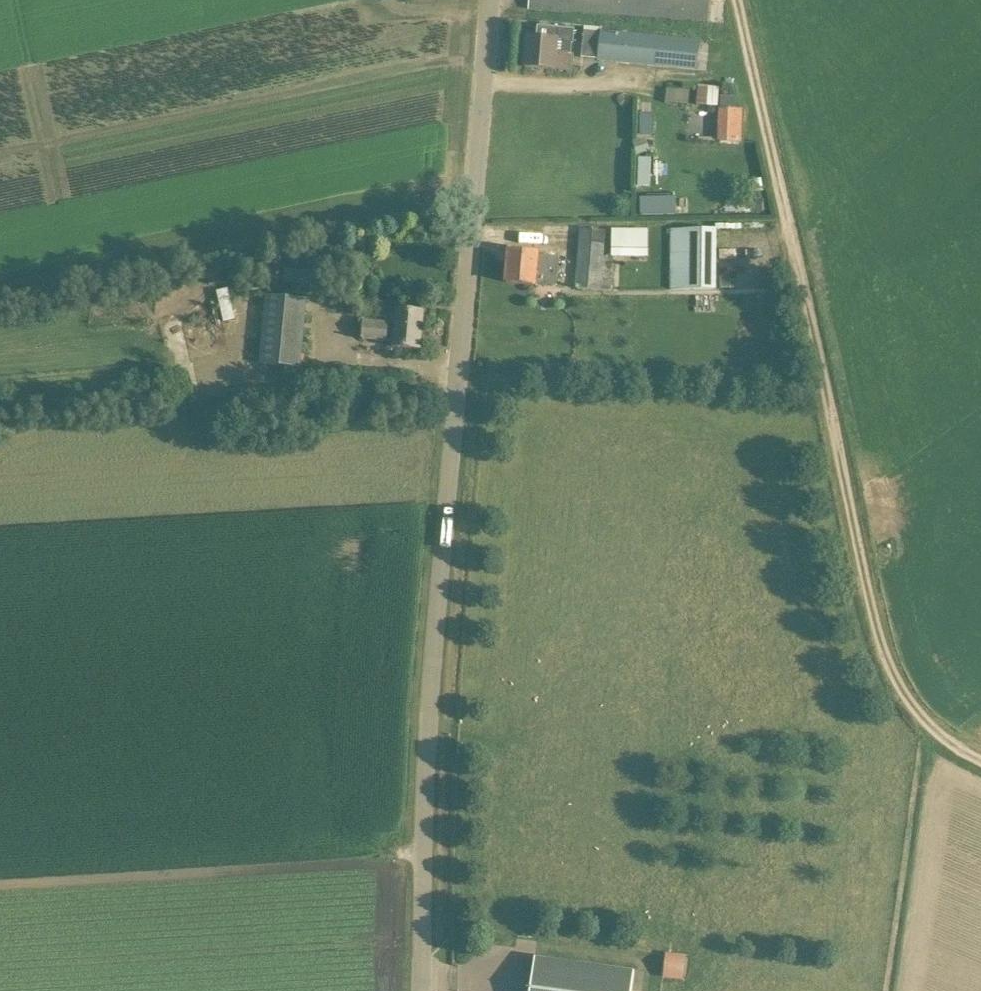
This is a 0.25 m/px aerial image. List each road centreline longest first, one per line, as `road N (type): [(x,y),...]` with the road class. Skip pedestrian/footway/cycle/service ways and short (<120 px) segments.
road 1 (unclassified): [(420,990),(434,634),(490,0)]
road 2 (track): [(740,0),(887,700),(980,752)]

